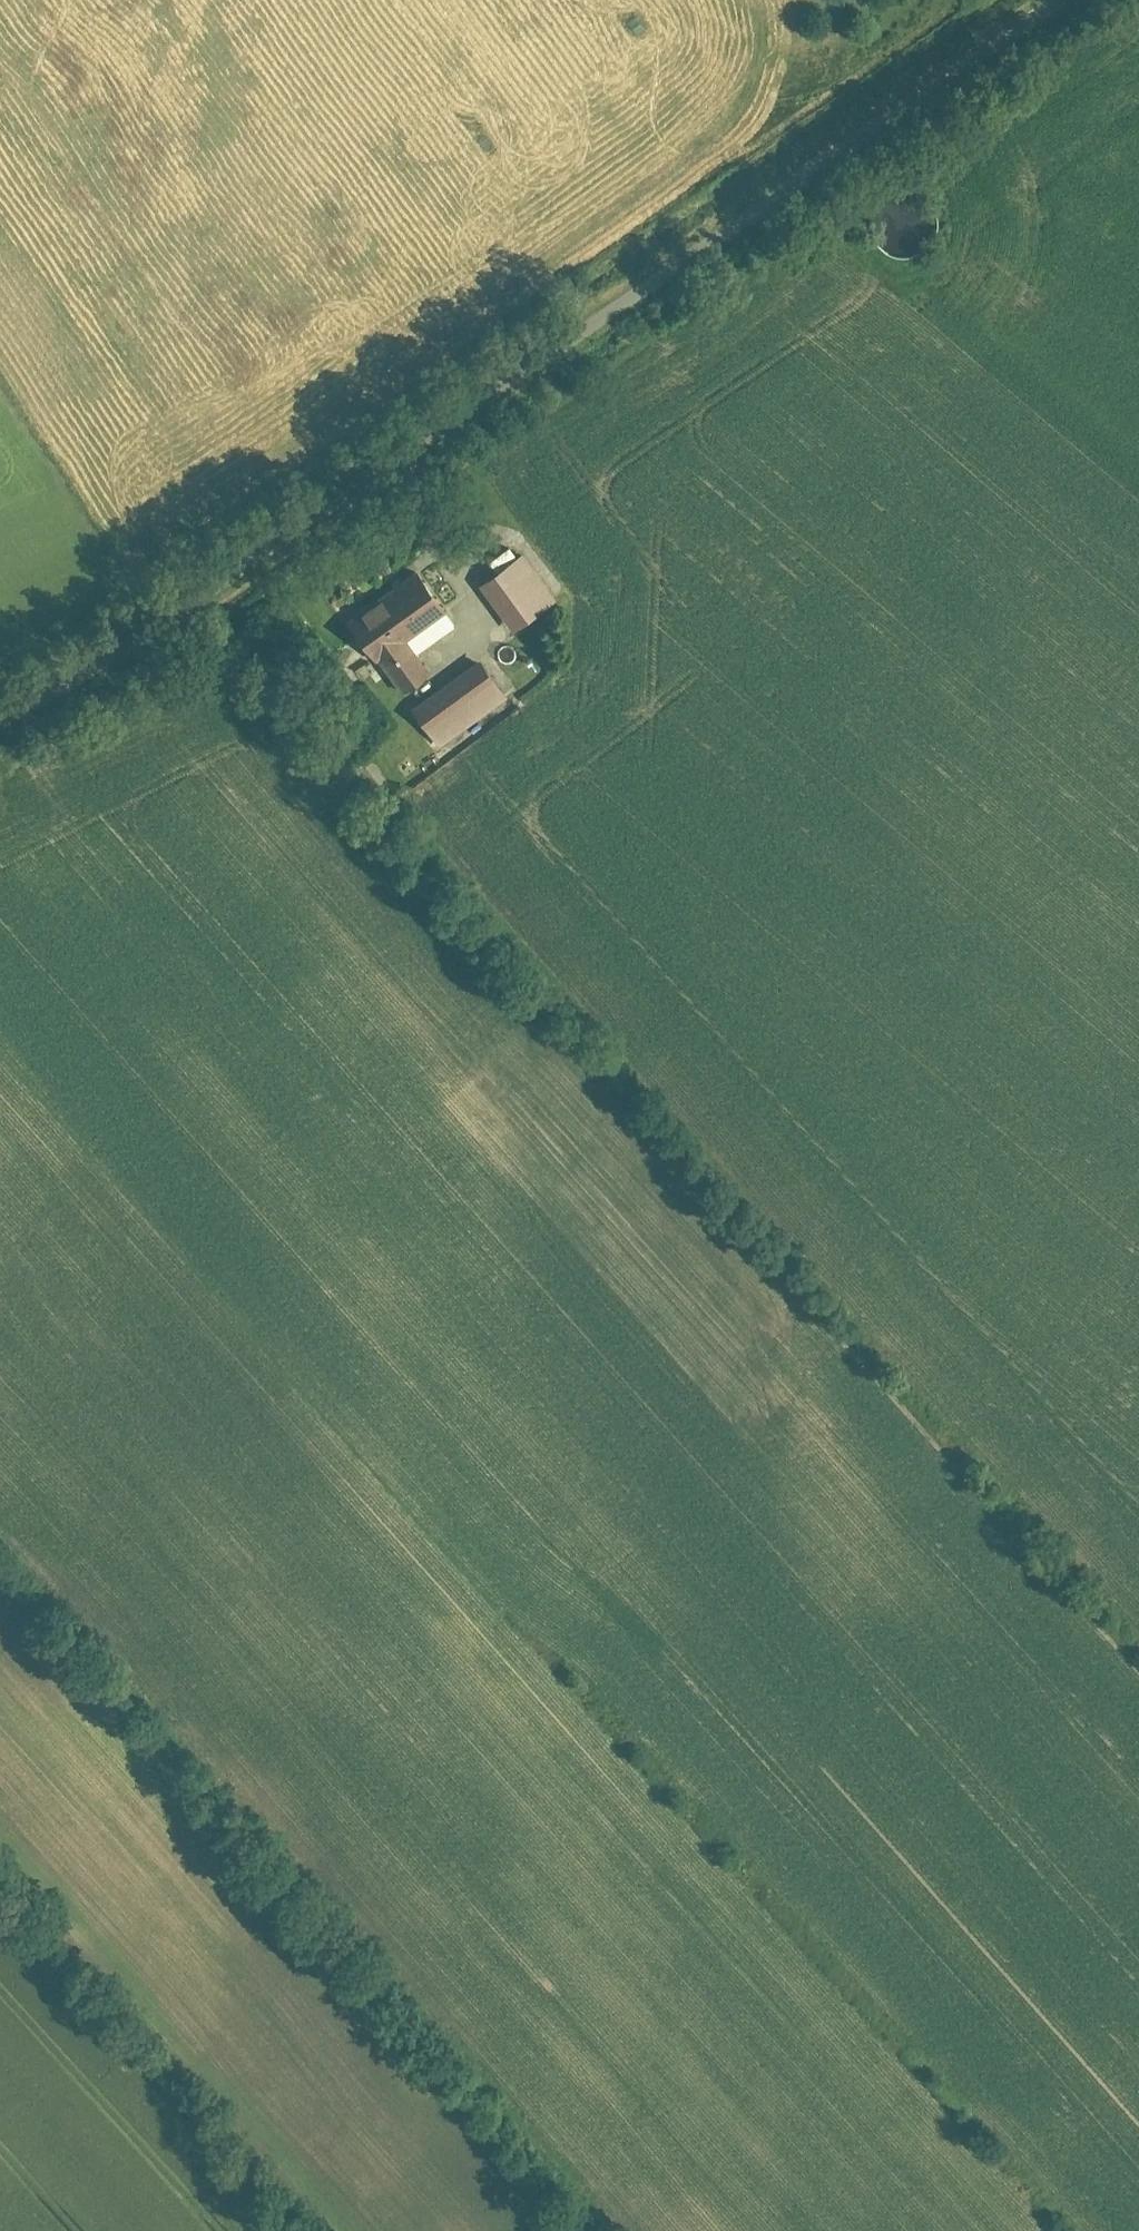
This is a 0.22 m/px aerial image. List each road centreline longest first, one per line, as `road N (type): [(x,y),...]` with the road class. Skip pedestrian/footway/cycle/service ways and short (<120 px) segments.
road 1 (residential): [(1055,0),(169,622),(0,722)]

